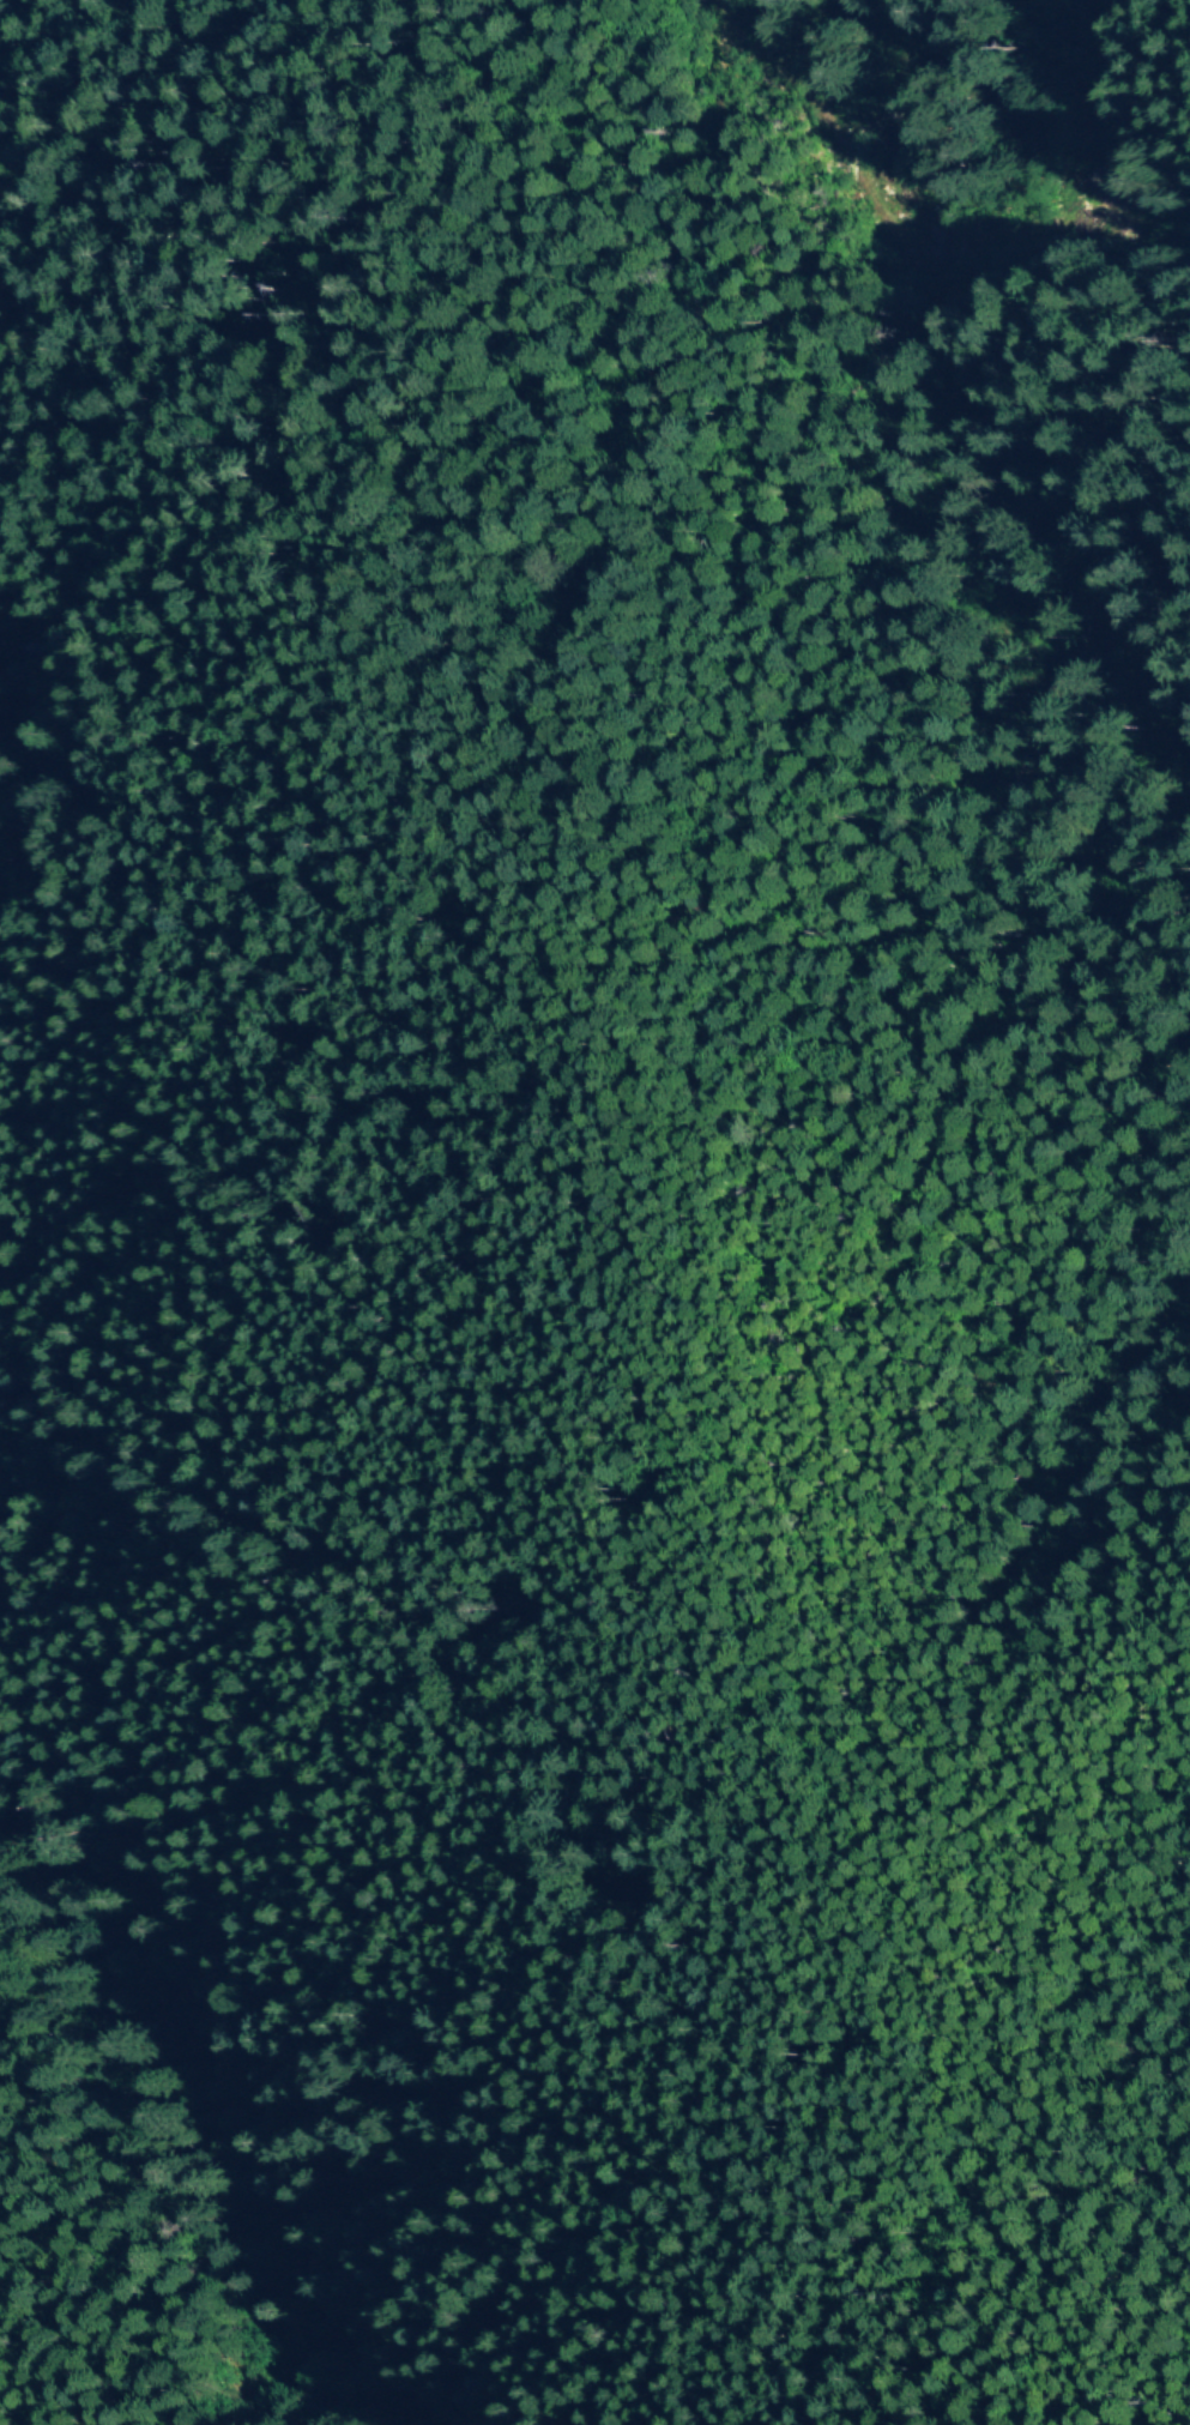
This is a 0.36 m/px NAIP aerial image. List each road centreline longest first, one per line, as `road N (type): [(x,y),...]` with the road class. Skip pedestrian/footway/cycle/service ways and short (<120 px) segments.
road 1 (track): [(721,0),(852,195),(920,263),(953,279),(1146,248),(1146,193),(1105,92),(1108,0)]

